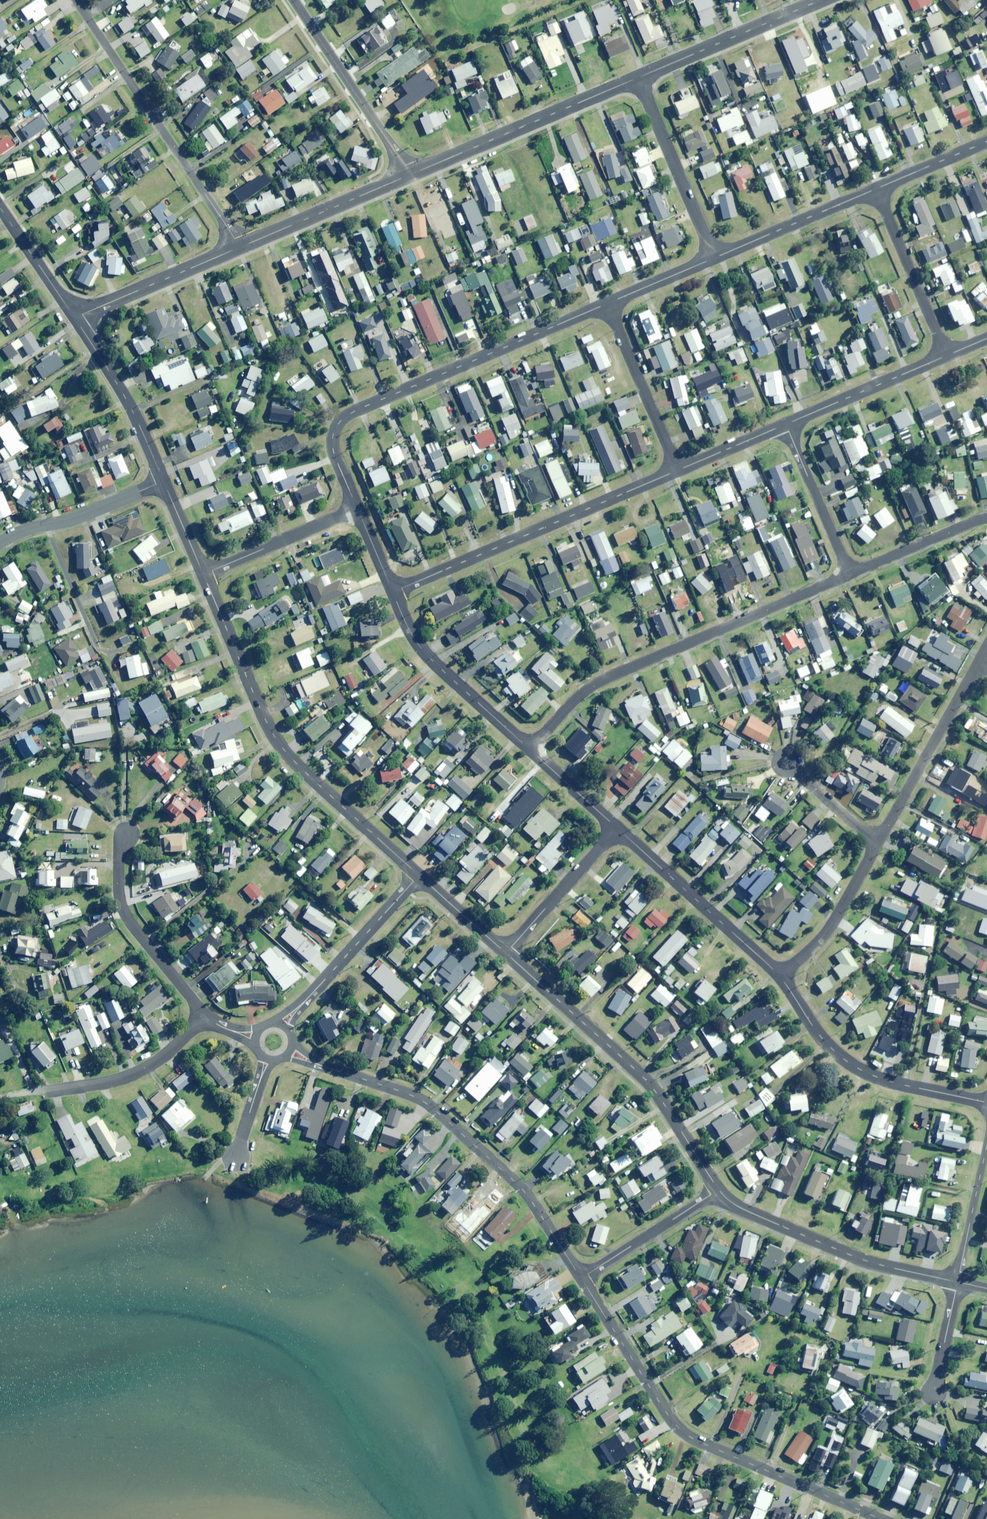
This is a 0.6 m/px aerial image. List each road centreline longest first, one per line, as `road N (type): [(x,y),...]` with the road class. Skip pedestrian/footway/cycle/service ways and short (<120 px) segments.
road 1 (residential): [(882,1518),(678,1427),(581,1278)]
road 2 (residential): [(358,509),(333,453),(341,420),(607,304)]
road 3 (tertiary): [(203,574),(274,738),(418,875)]
road 4 (residential): [(528,749),(589,688),(850,575)]
road 5 (residential): [(581,1278),(525,1194),(433,1106),(324,1066)]
road 6 (tertiary): [(508,952),(649,1082),(720,1191)]
road 7 (residential): [(678,470),(394,591)]
road 8 (residential): [(76,0),(240,247)]
road 9 (tertiary): [(720,1191),(743,1209),(851,1256),(958,1282)]
road 10 (residential): [(986,1103),(862,1072),(834,1051),(781,977)]
road 11 (tertiary): [(406,177),(639,77)]
road 12 (residential): [(781,977),(618,828)]
road 13 (residential): [(293,0),(406,177)]
road 14 (residential): [(528,749),(430,658),(394,591)]
road 15 (residential): [(126,834),(122,907),(204,1016)]
road 16 (residential): [(878,843),(979,662)]
road 17 (tertiary): [(639,77),(820,0)]
road 18 (residential): [(639,77),(714,258)]
road 19 (tertiary): [(75,319),(164,480)]
road 20 (residential): [(44,1092),(149,1066),(204,1016)]
road 21 (residential): [(947,355),(875,188)]
road 22 (residential): [(607,304),(678,470)]
road 23 (tertiary): [(240,247),(406,177)]
road 24 (tertiary): [(75,319),(240,247)]
road 25 (residential): [(0,545),(164,480)]
road 26 (residential): [(714,258),(875,188)]
road 27 (residential): [(947,355),(787,424)]
road 28 (residential): [(203,574),(358,509)]
road 29 (residential): [(781,977),(830,928),(878,843)]
road 30 (residential): [(308,999),(418,875)]
road 31 (residential): [(508,952),(618,828)]
road 32 (residential): [(581,1278),(720,1191)]
road 33 (residential): [(787,424),(850,575)]
road 34 (residential): [(850,575),(986,518)]
road 35 (residential): [(958,1282),(986,1145)]
road 36 (tertiary): [(0,208),(75,319)]
road 37 (residential): [(784,761),(878,843)]
road 38 (residential): [(875,188),(986,141)]

